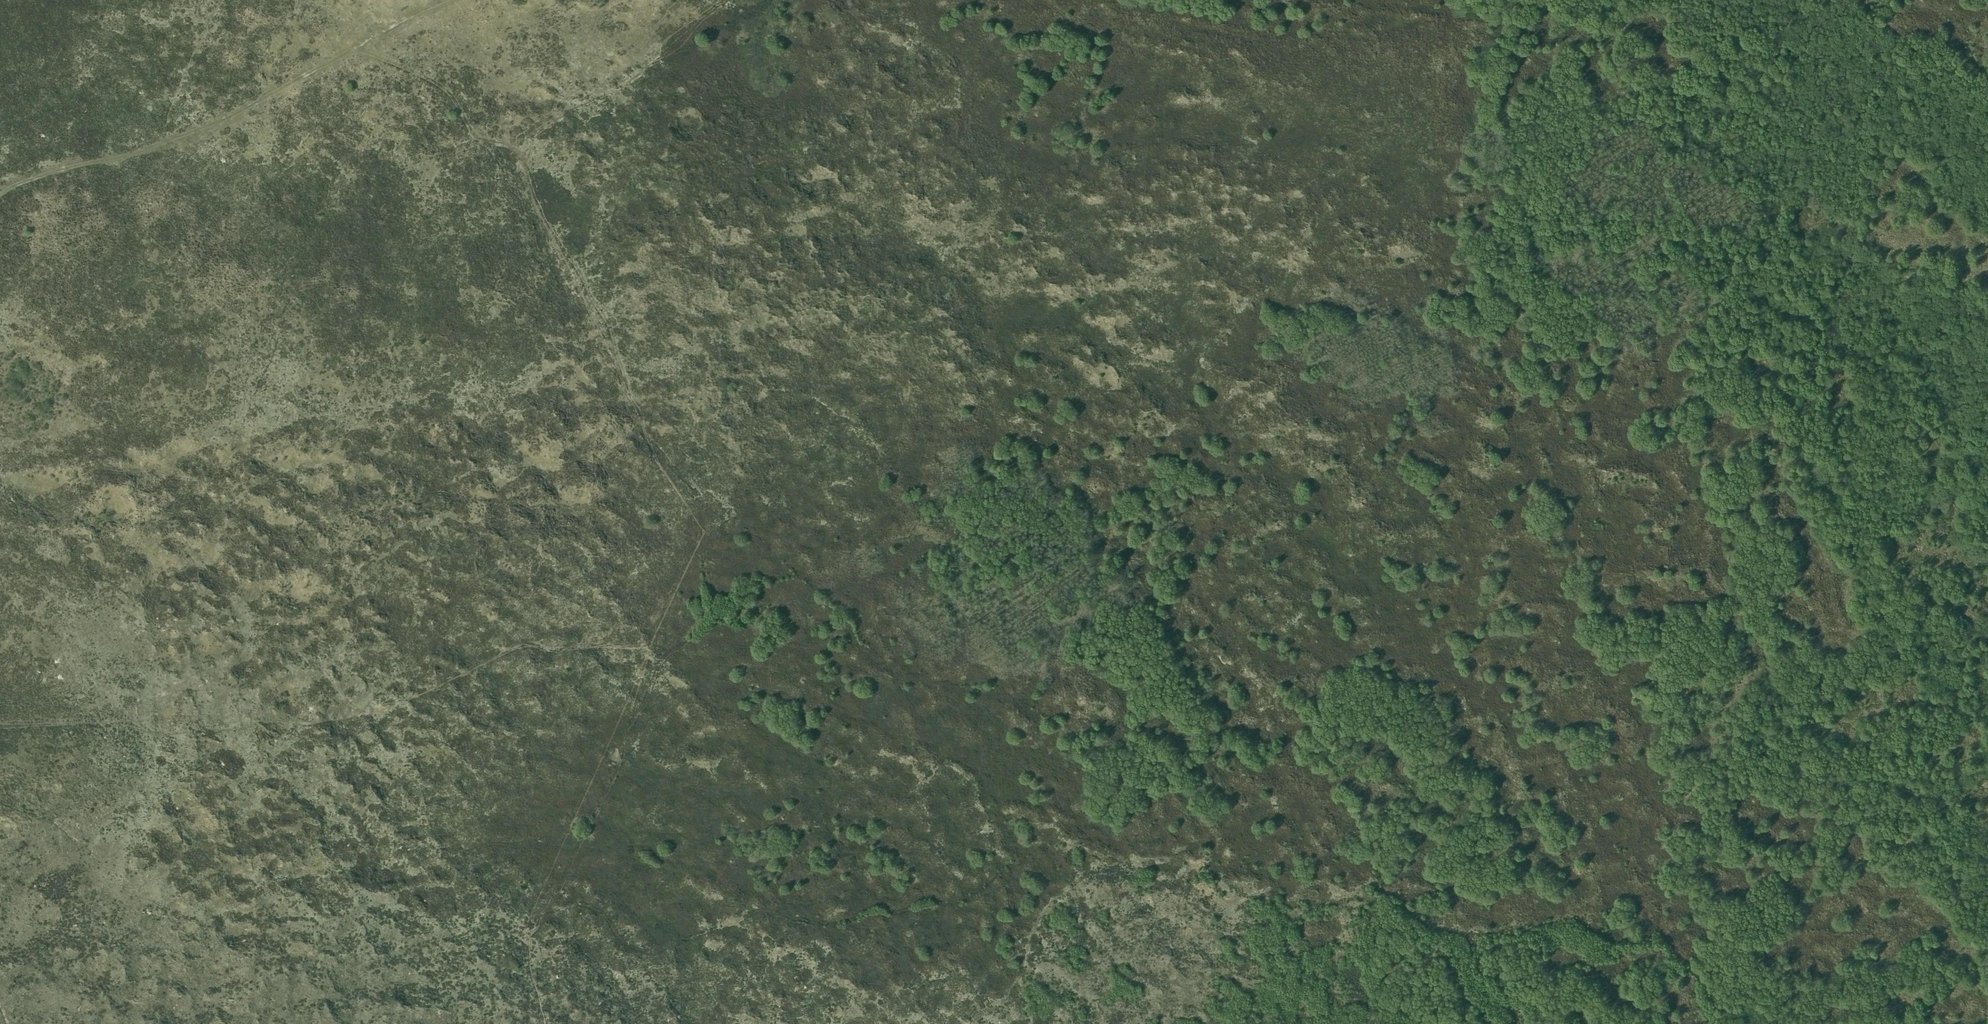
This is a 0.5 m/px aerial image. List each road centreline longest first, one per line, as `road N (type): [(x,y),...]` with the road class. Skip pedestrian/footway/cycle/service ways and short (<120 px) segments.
road 1 (track): [(157,152),(360,57)]
road 2 (track): [(157,152),(0,200)]

